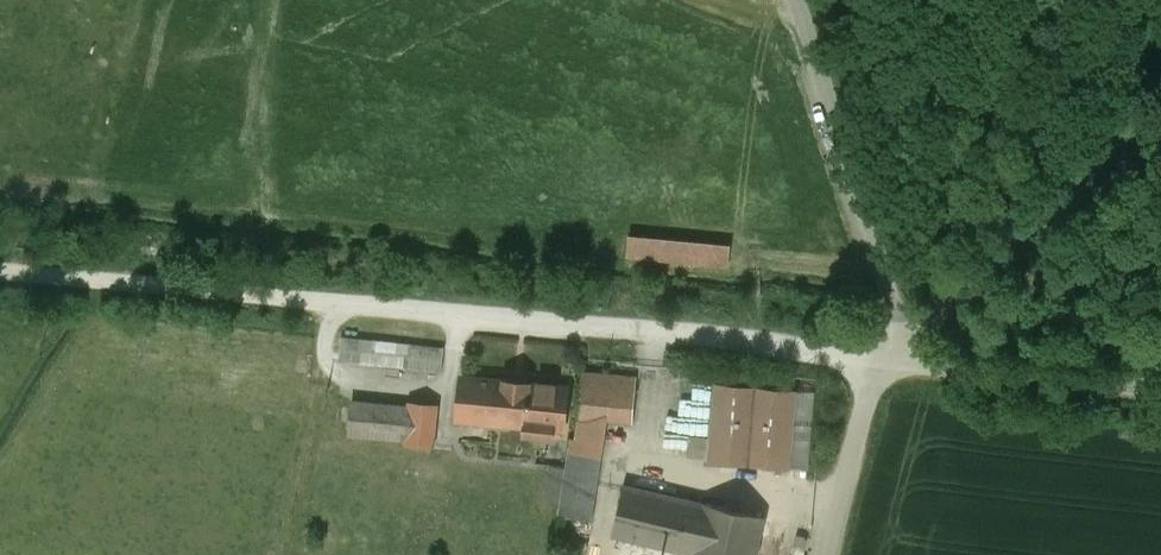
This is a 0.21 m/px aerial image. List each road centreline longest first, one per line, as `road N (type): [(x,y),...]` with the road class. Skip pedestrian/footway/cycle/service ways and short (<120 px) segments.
road 1 (unclassified): [(0,271),(887,353)]
road 2 (unclassified): [(887,353),(882,261),(798,0)]
road 3 (unclassified): [(887,353),(1160,128)]
road 4 (unclassified): [(887,353),(921,365),(1160,386)]
road 5 (track): [(279,554),(335,304)]
road 6 (unclassified): [(828,554),(870,382),(887,353)]

